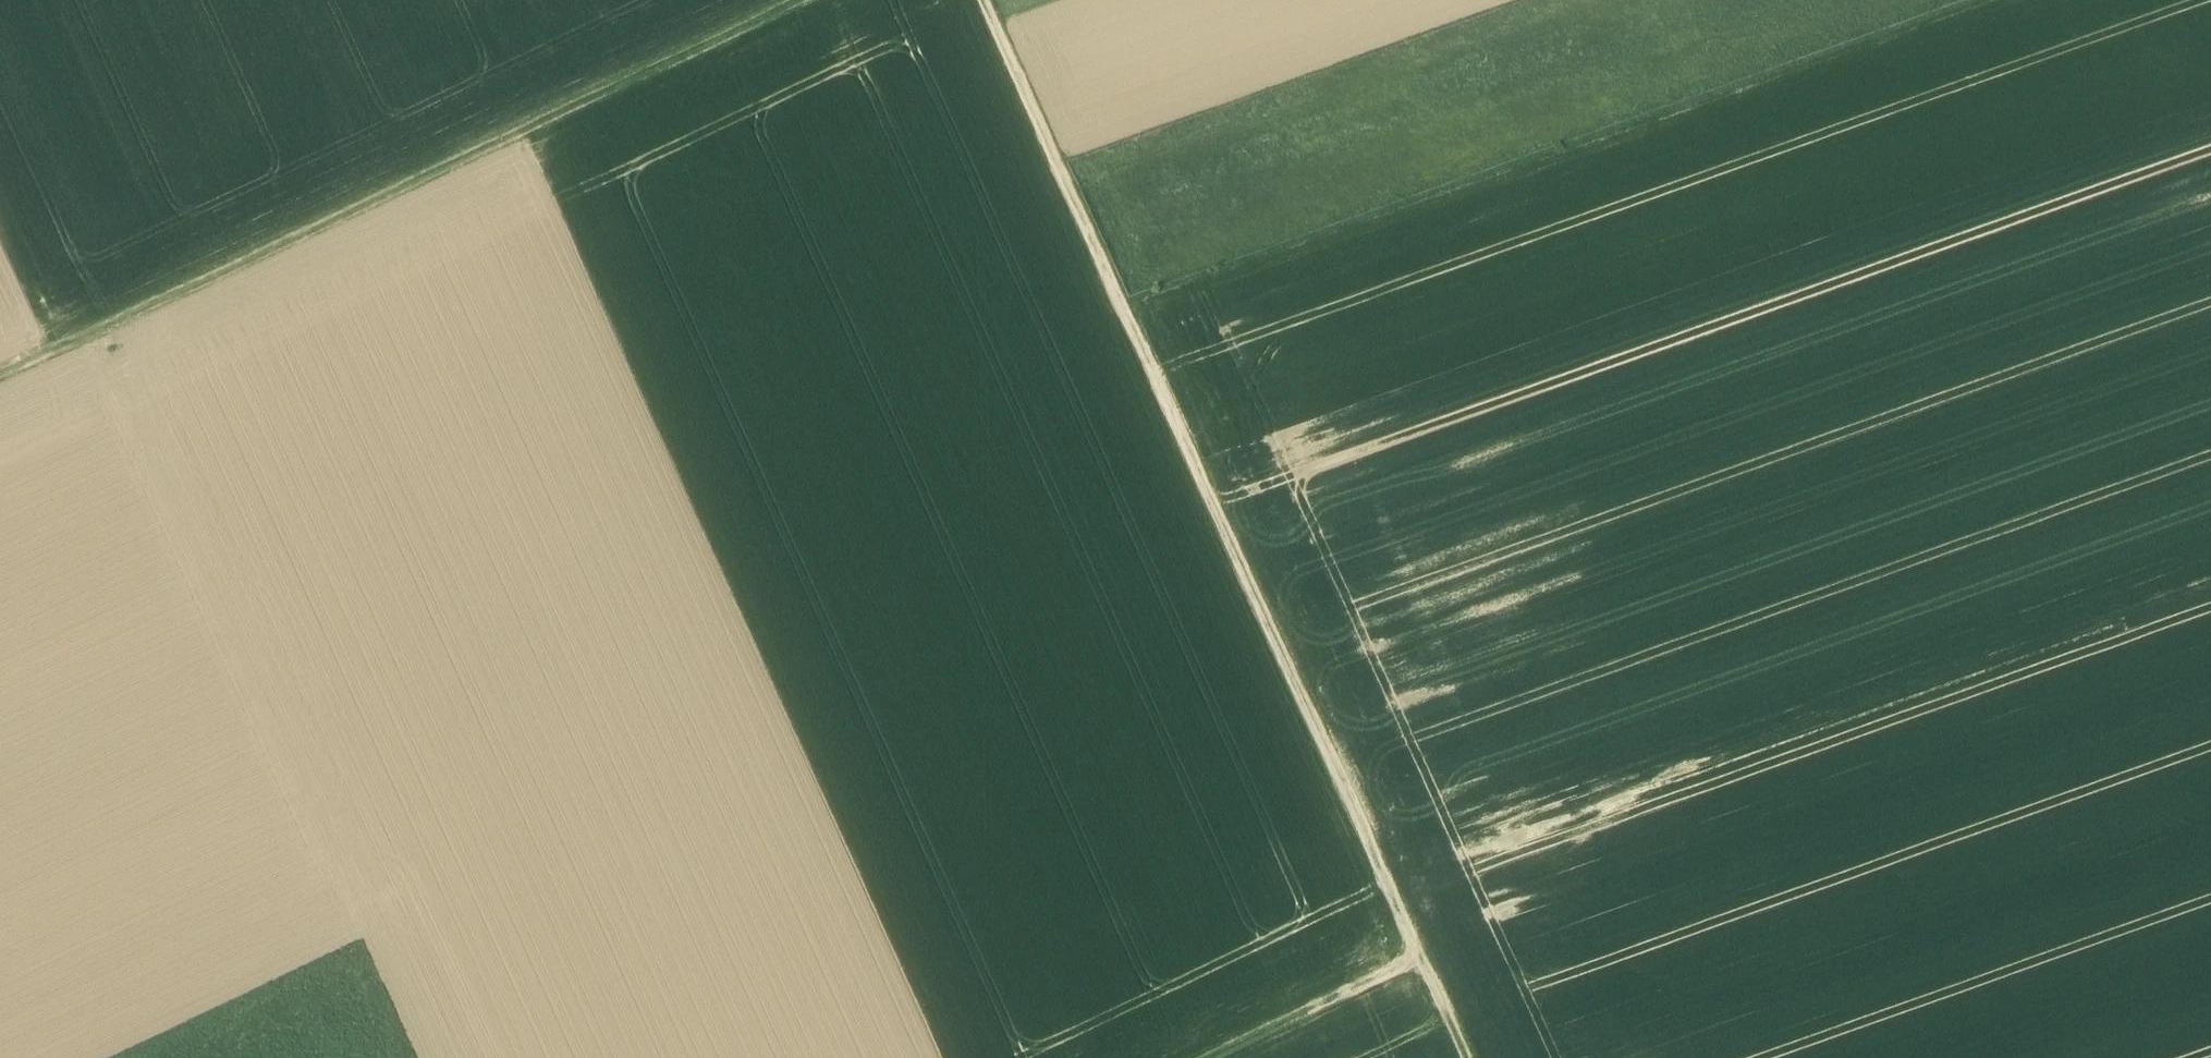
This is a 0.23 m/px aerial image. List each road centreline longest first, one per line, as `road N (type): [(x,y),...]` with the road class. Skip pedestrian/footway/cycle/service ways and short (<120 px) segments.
road 1 (track): [(984,0),(1465,1057)]
road 2 (track): [(0,373),(795,0)]

